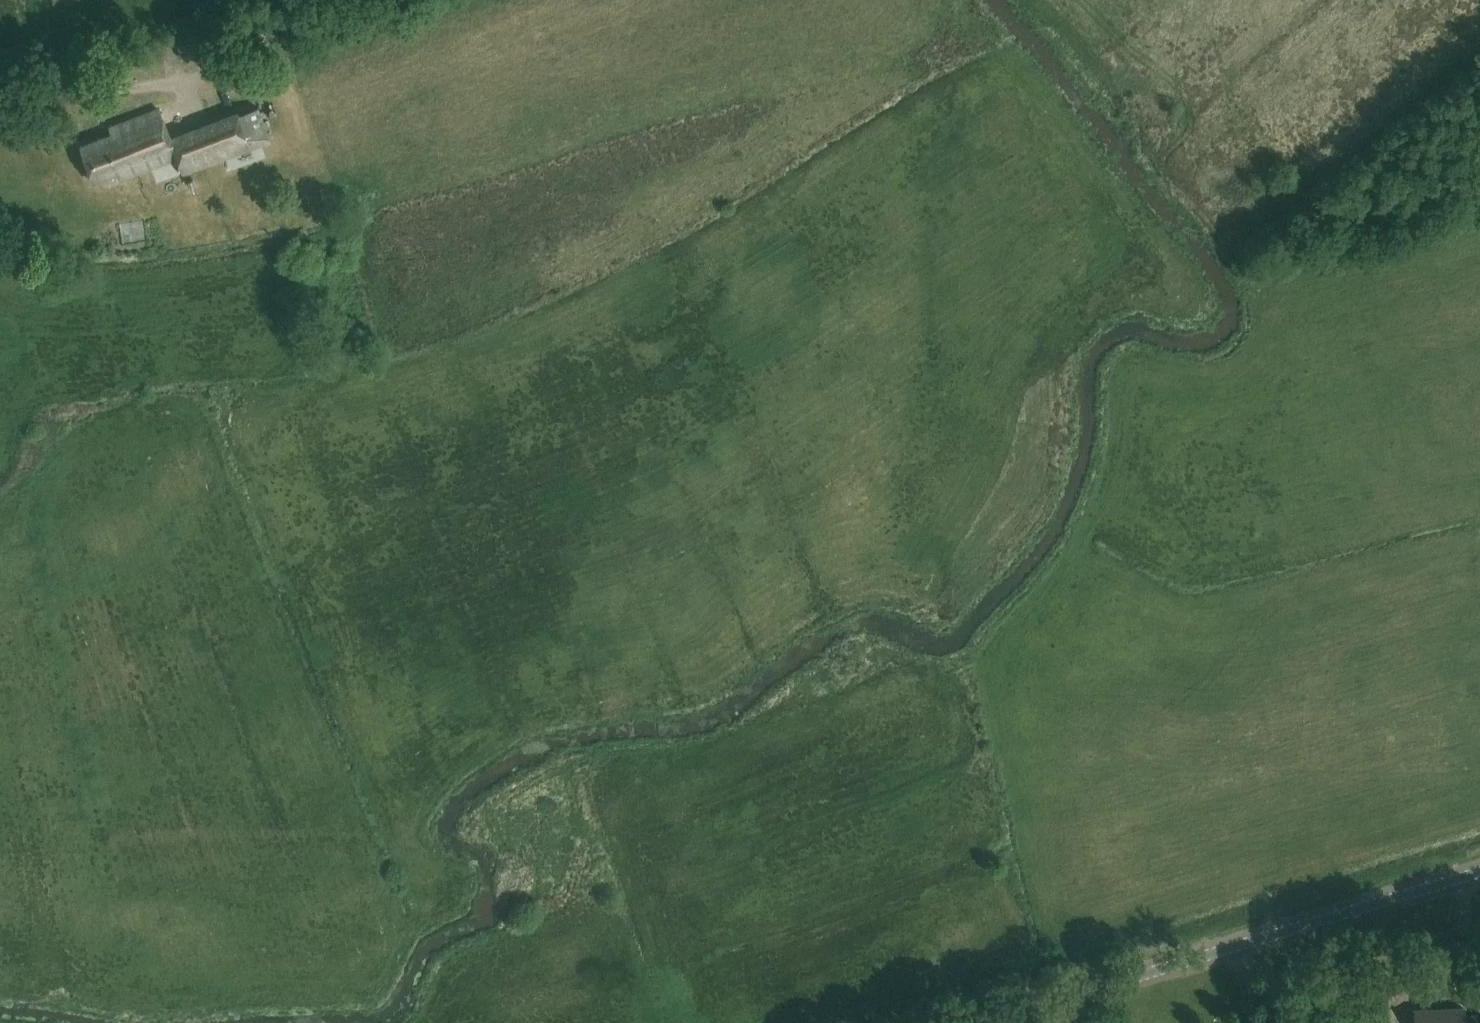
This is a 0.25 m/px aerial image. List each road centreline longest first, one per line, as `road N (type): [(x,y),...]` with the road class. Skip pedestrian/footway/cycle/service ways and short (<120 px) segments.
road 1 (tertiary): [(983,1022),(1479,873)]

